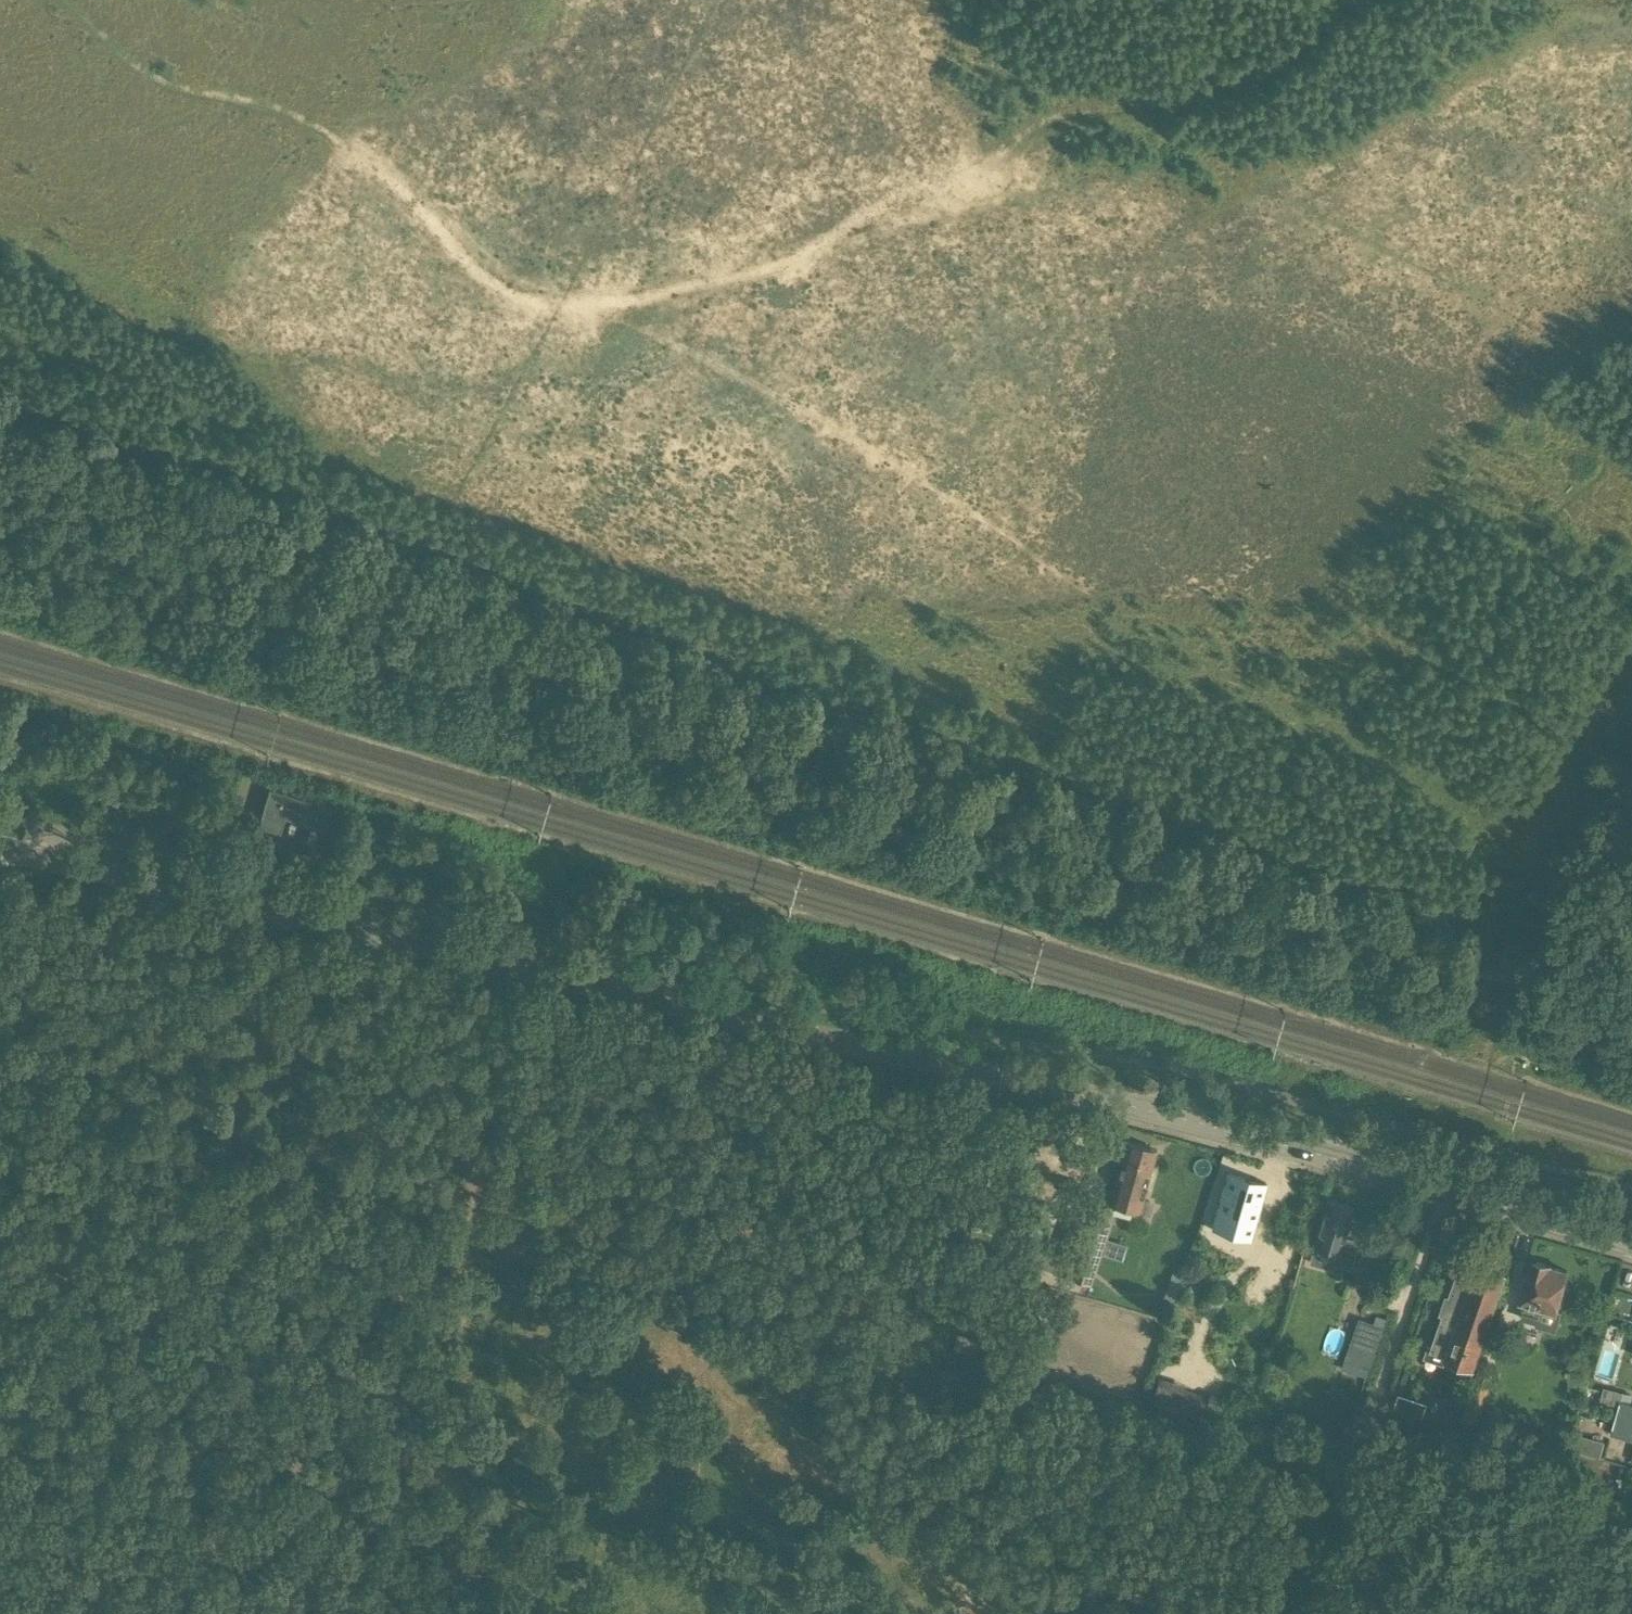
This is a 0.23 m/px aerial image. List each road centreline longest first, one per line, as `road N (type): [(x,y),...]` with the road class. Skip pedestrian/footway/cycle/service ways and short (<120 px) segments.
road 1 (secondary): [(1631,1243),(1129,1105),(0,849)]
road 2 (track): [(1448,1191),(1299,1613)]
road 3 (unclassified): [(1481,1429),(1578,1457),(1631,1529)]
road 4 (track): [(1631,836),(1576,932),(1520,985)]

